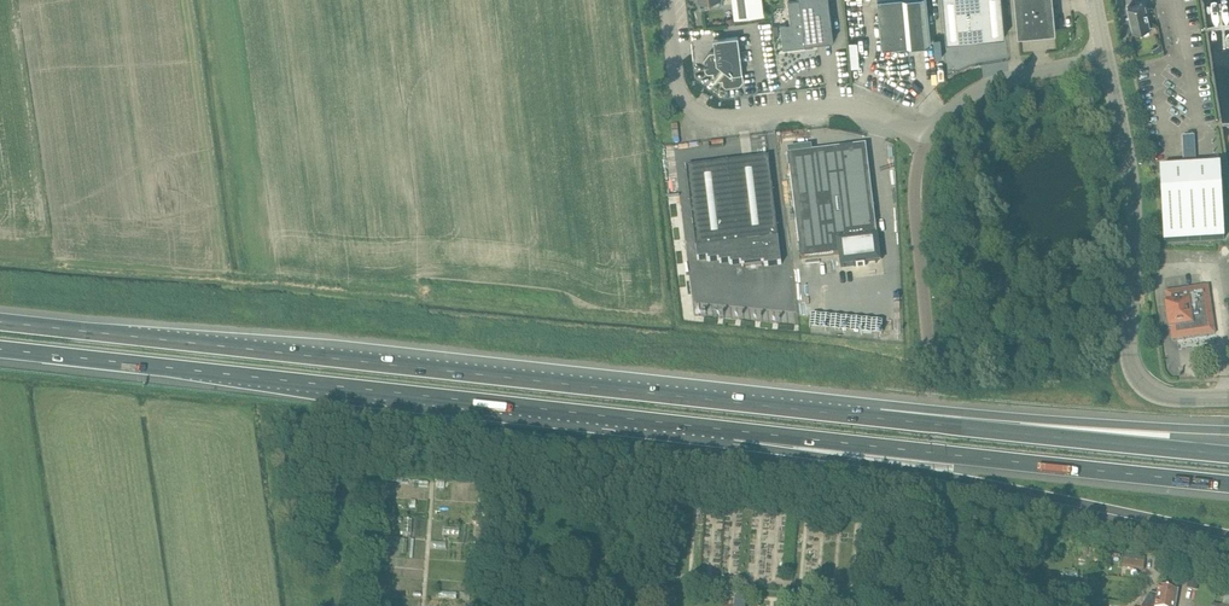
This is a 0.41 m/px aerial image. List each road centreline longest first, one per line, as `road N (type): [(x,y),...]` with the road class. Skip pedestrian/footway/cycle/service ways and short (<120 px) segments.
road 1 (motorway): [(879,418),(0,321)]
road 2 (motorway): [(0,348),(729,430)]
road 3 (motorway): [(729,430),(1228,534)]
road 4 (motorway): [(729,430),(1228,484)]
road 5 (unclassified): [(957,605),(915,212),(925,136)]
road 6 (unclassified): [(1228,396),(1159,393),(1131,366),(1133,166),(1107,58)]
road 7 (unclassified): [(925,136),(842,106),(711,117),(687,104),(664,0)]
road 8 (motorway): [(1228,430),(918,408),(879,418)]
road 9 (motorway): [(1228,454),(879,418)]
road 10 (unclassified): [(925,136),(976,91),(1107,58)]

